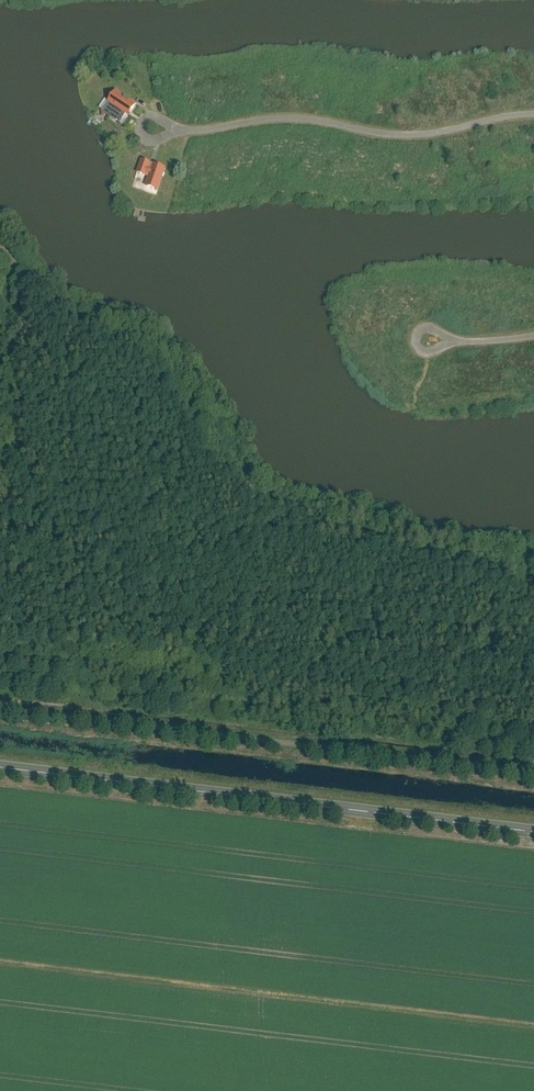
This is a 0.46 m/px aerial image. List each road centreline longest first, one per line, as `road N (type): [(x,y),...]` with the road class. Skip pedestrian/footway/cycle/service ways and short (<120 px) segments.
road 1 (tertiary): [(533,832),(0,768)]
road 2 (residential): [(533,114),(412,135),(307,119),(180,130)]

